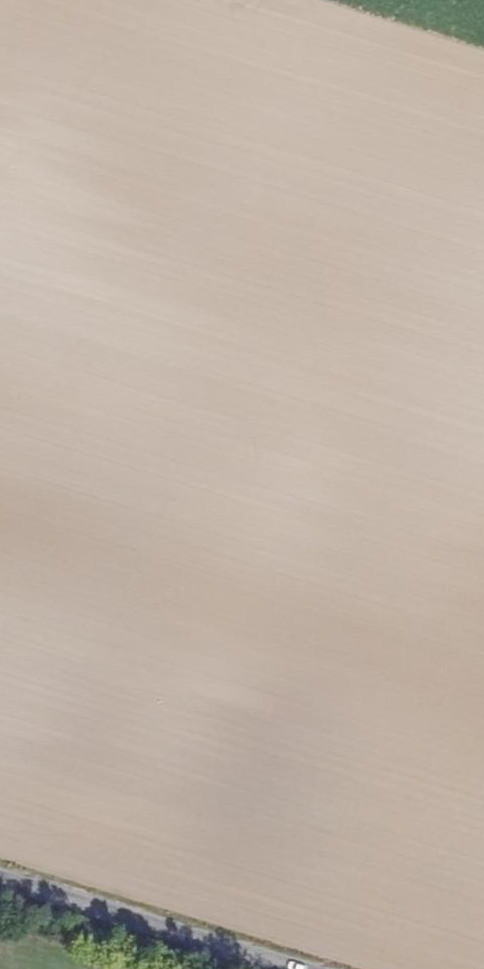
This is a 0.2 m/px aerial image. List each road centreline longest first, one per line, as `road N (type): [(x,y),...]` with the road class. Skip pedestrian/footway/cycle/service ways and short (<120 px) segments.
road 1 (unclassified): [(0,878),(304,968)]

